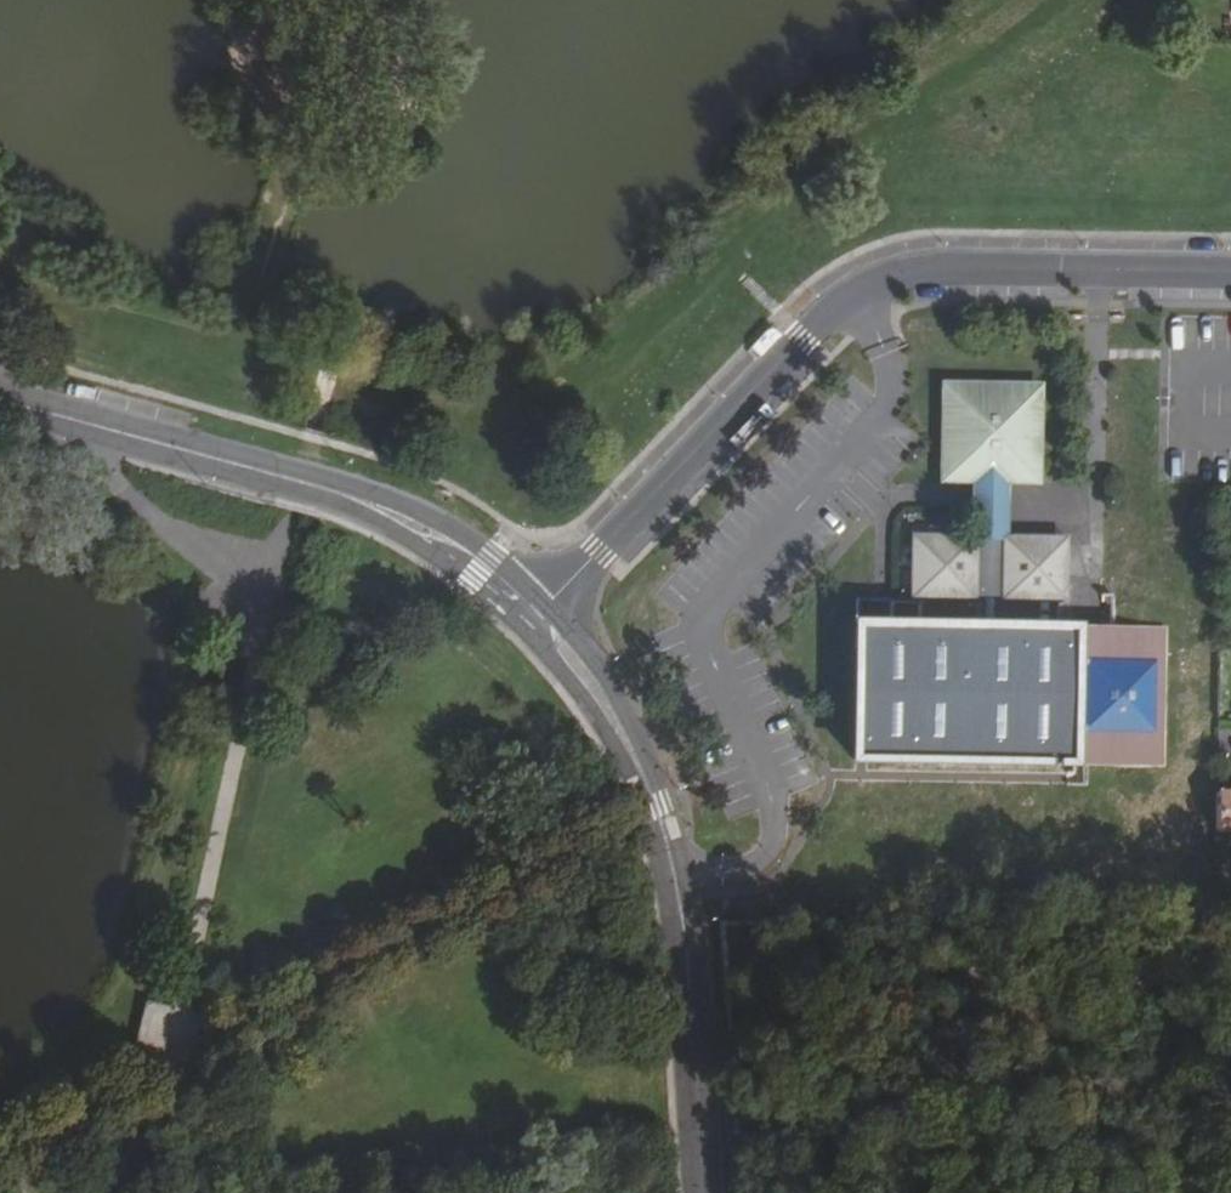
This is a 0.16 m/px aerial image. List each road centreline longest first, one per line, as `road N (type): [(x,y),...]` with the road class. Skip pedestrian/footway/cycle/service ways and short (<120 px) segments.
road 1 (residential): [(547,607),(802,339),(858,293),(941,269),(1230,271)]
road 2 (tertiary): [(690,987),(688,894),(638,737),(595,662),(547,607)]
road 3 (tertiary): [(526,632),(618,751),(644,810),(690,987)]
road 4 (tertiary): [(547,607),(492,556),(382,494),(196,452)]
road 5 (tertiary): [(196,452),(408,544)]
road 6 (tertiary): [(703,1192),(690,987)]
road 7 (tertiary): [(196,452),(0,398)]
road 8 (residential): [(408,544),(446,553),(519,607),(547,607)]
road 9 (tertiary): [(408,544),(526,632)]

